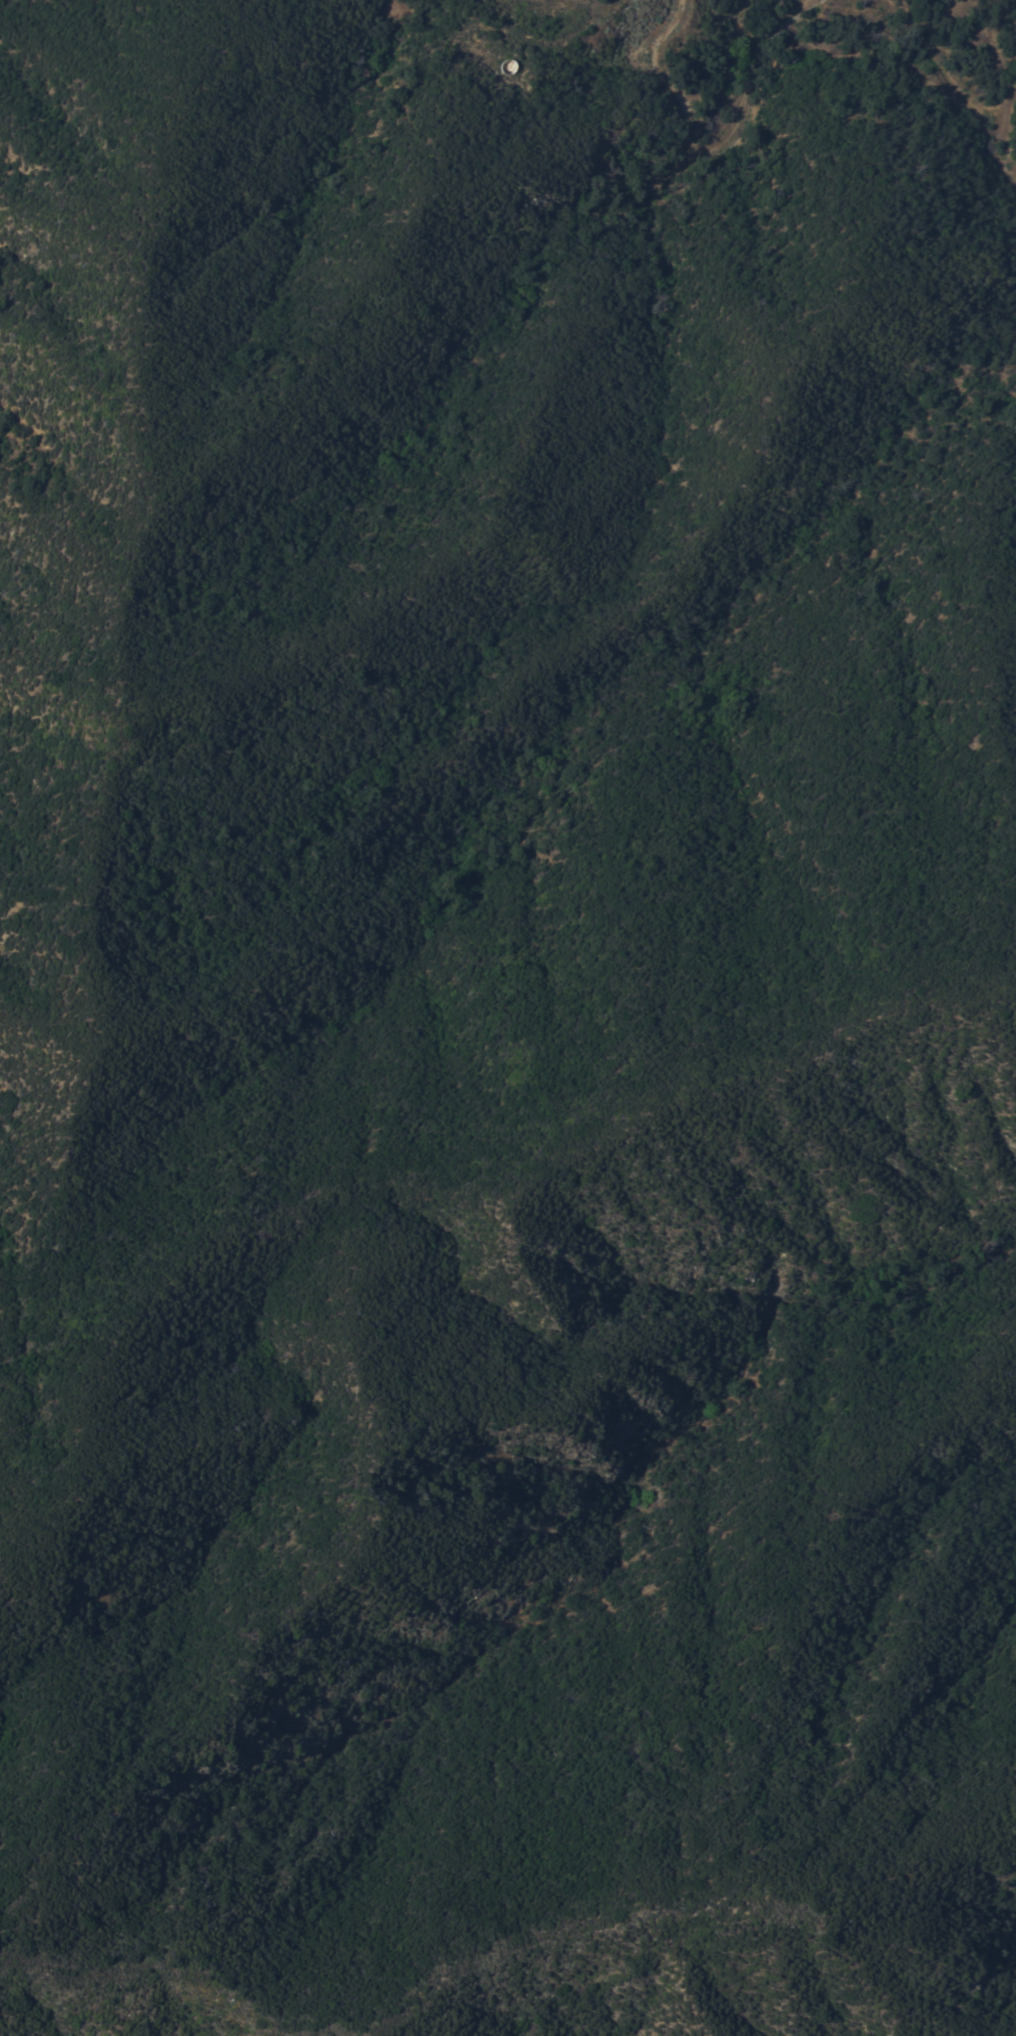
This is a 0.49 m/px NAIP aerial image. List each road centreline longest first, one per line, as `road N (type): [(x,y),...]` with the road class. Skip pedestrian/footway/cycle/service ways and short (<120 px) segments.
road 1 (track): [(813,0),(779,30),(740,131),(713,154),(693,150),(686,102),(653,62),(684,0)]
road 2 (track): [(779,30),(810,59),(909,71),(971,104),(1015,148)]

